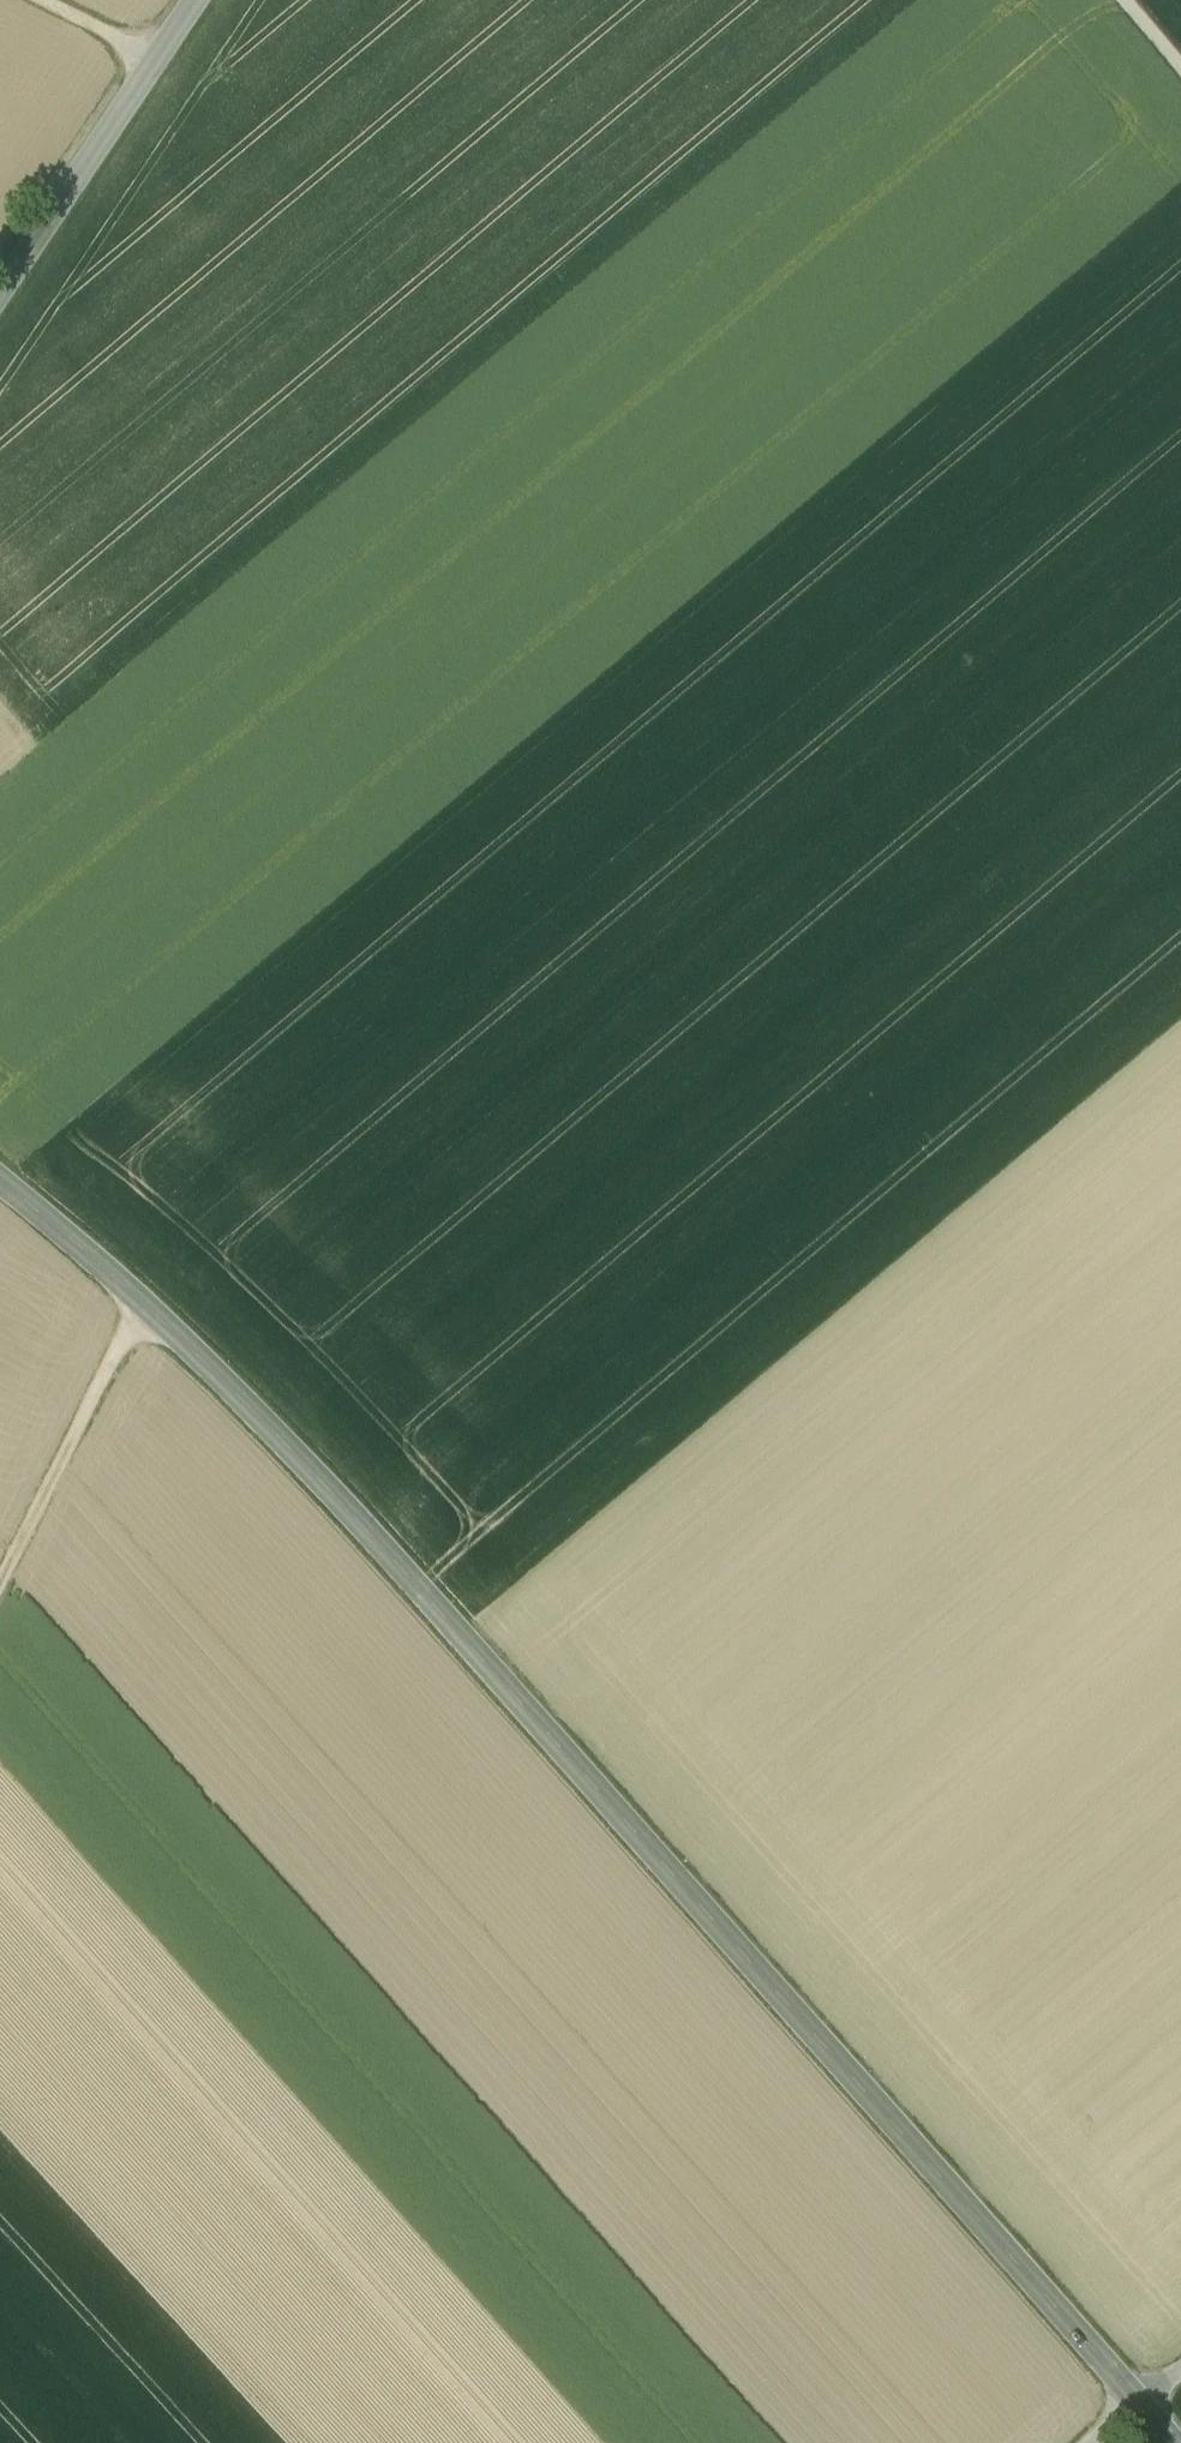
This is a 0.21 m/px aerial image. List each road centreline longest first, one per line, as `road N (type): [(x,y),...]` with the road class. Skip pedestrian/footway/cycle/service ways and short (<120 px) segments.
road 1 (tertiary): [(1180,2438),(344,1508),(143,1302),(0,1180)]
road 2 (unclassified): [(0,292),(197,0)]
road 3 (track): [(0,1586),(143,1302)]
road 4 (track): [(47,0),(158,57)]

